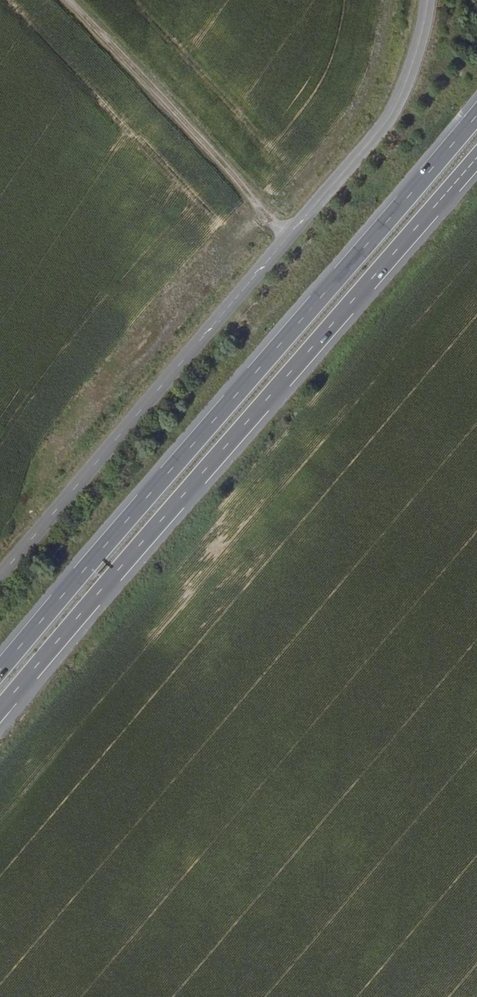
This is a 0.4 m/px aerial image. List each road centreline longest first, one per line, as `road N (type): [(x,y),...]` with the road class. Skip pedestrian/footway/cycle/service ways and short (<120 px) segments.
road 1 (trunk): [(476,116),(0,676)]
road 2 (trunk): [(0,713),(476,159)]
road 3 (unclassified): [(431,0),(418,56),(378,137),(0,577)]
road 4 (track): [(290,240),(63,0)]

